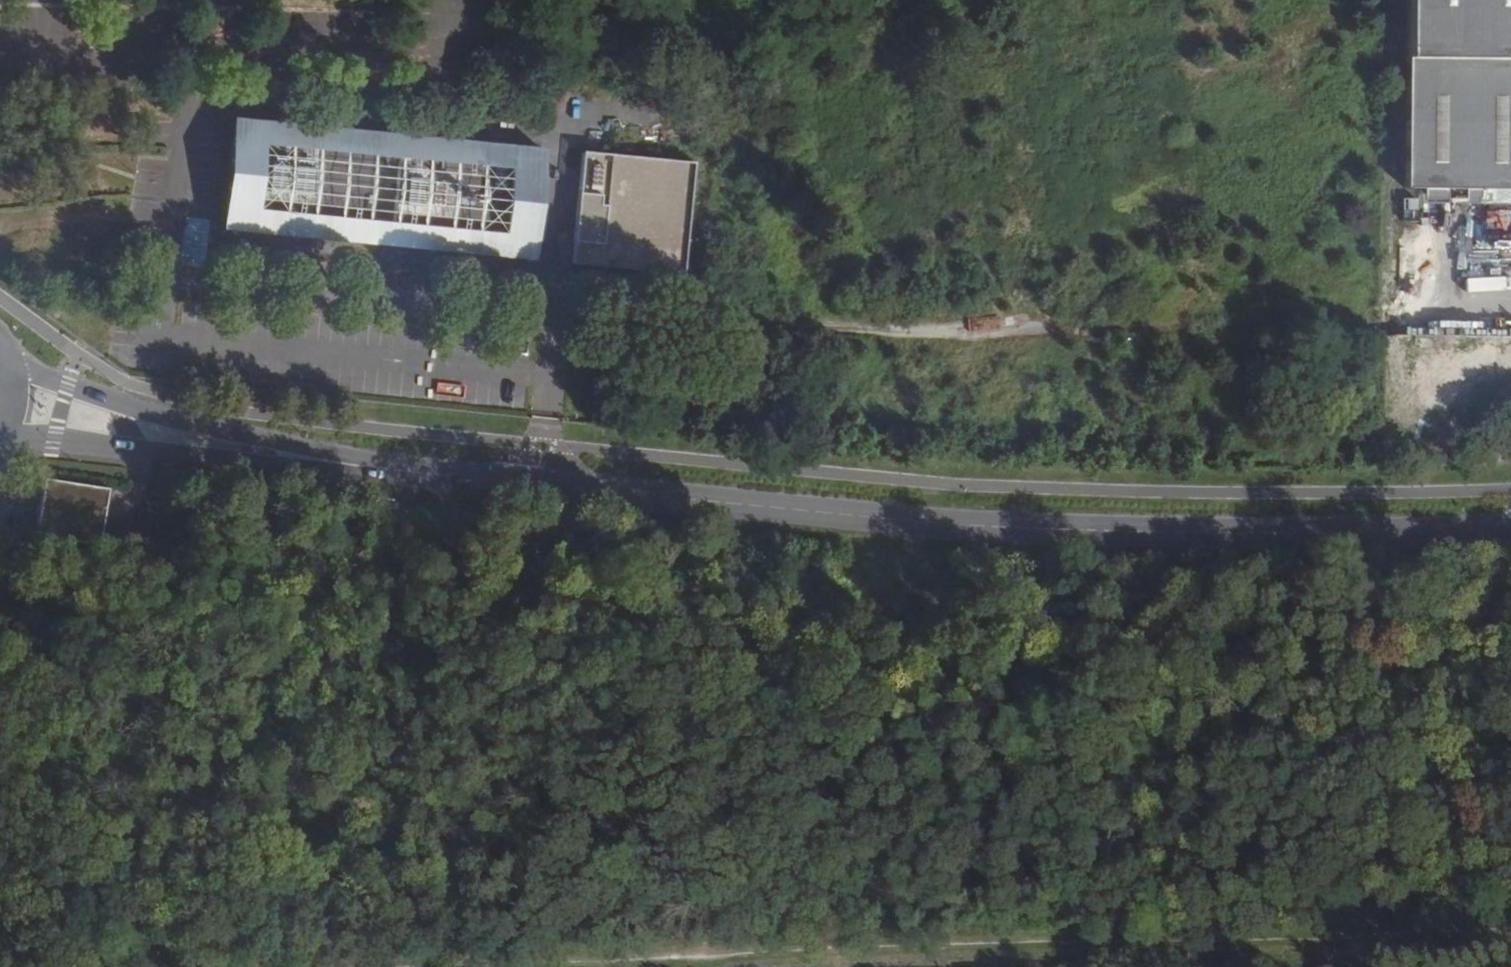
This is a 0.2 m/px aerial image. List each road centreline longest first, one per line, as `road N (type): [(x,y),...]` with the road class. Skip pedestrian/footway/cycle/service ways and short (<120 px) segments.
road 1 (primary): [(1510,527),(1006,528),(365,467)]
road 2 (primary): [(365,467),(175,422),(1,356)]
road 3 (primary): [(0,448),(56,440),(365,467)]

